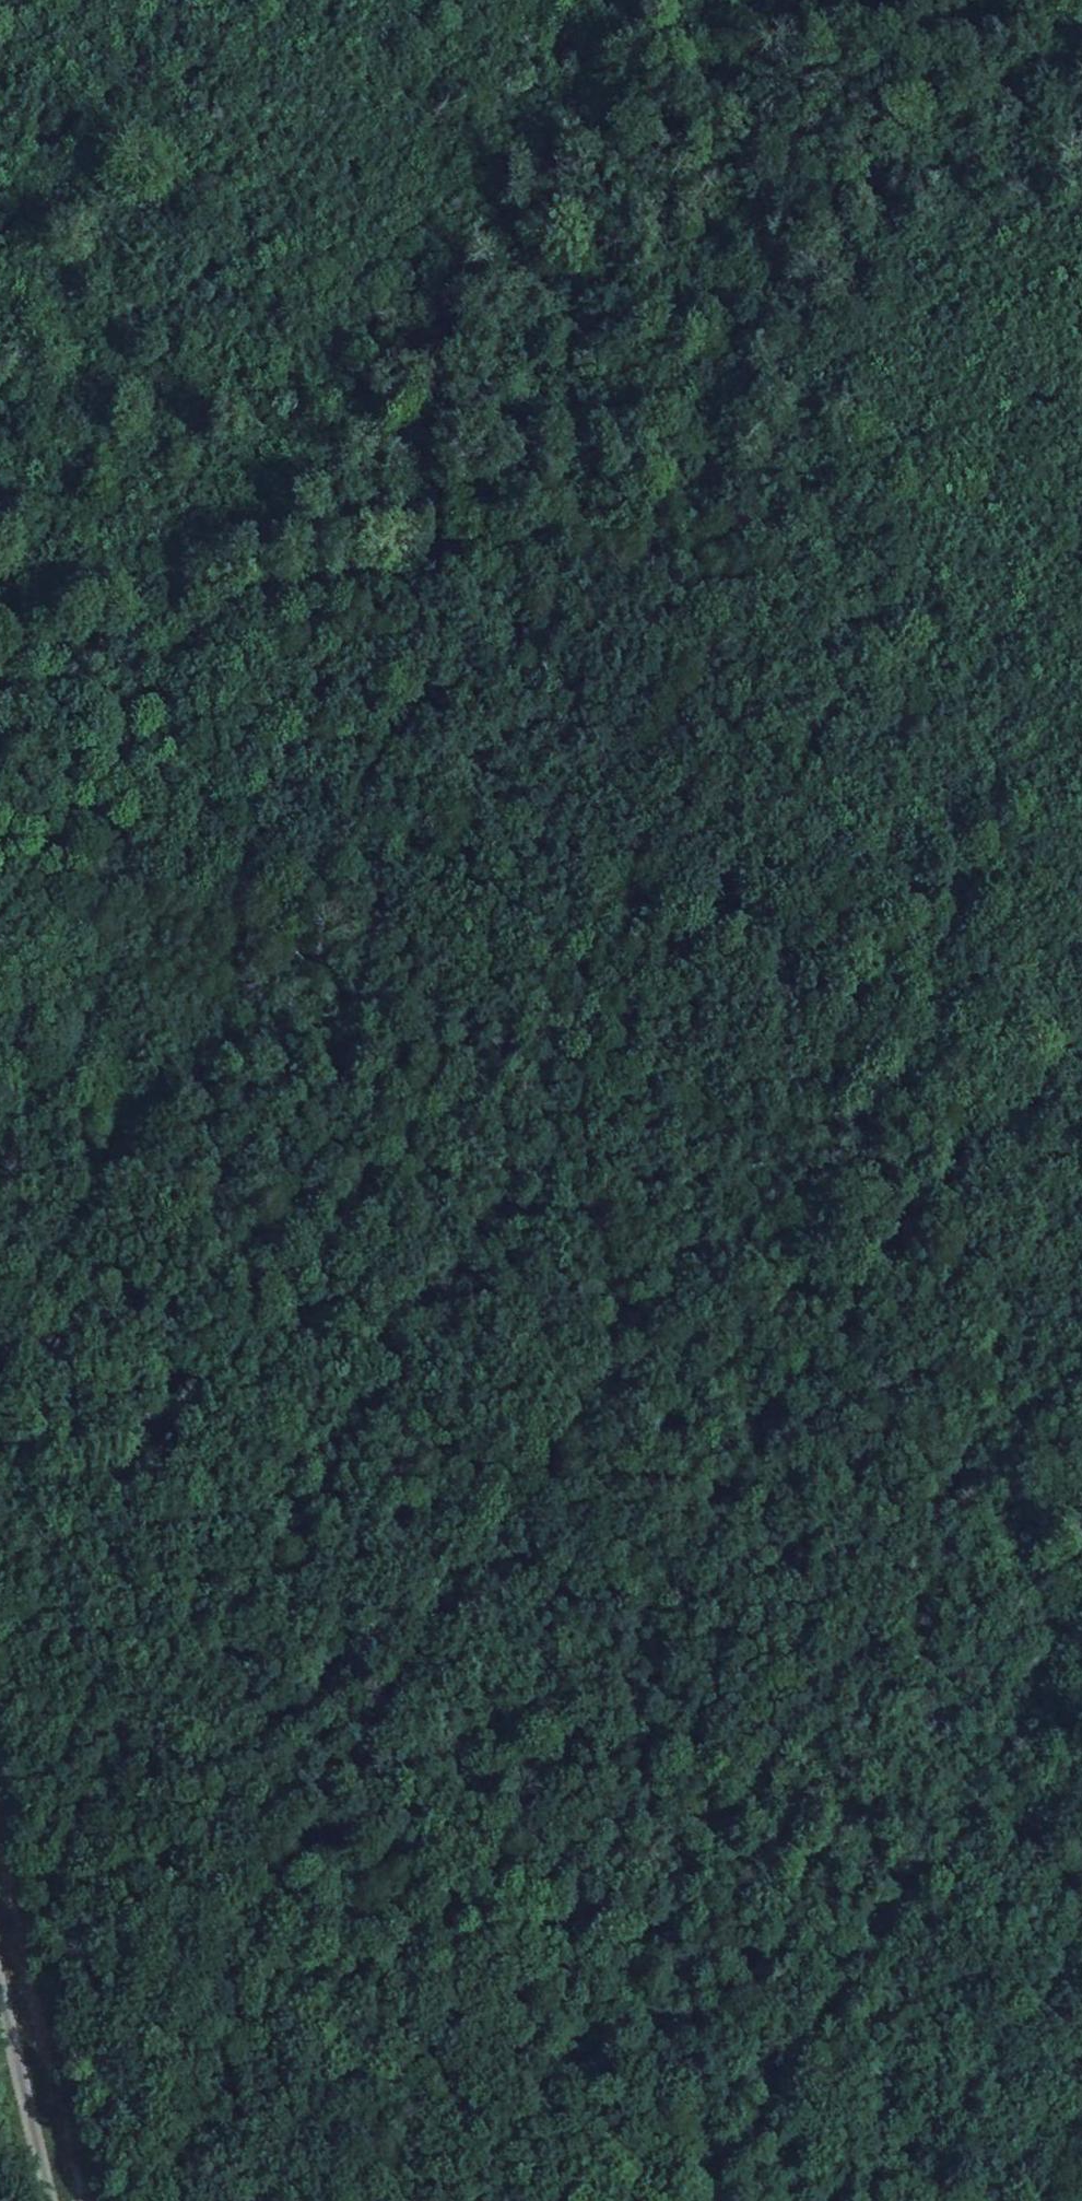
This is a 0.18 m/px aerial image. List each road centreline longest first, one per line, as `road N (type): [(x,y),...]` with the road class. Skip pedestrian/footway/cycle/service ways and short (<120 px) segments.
road 1 (track): [(65,2200),(0,1942)]

